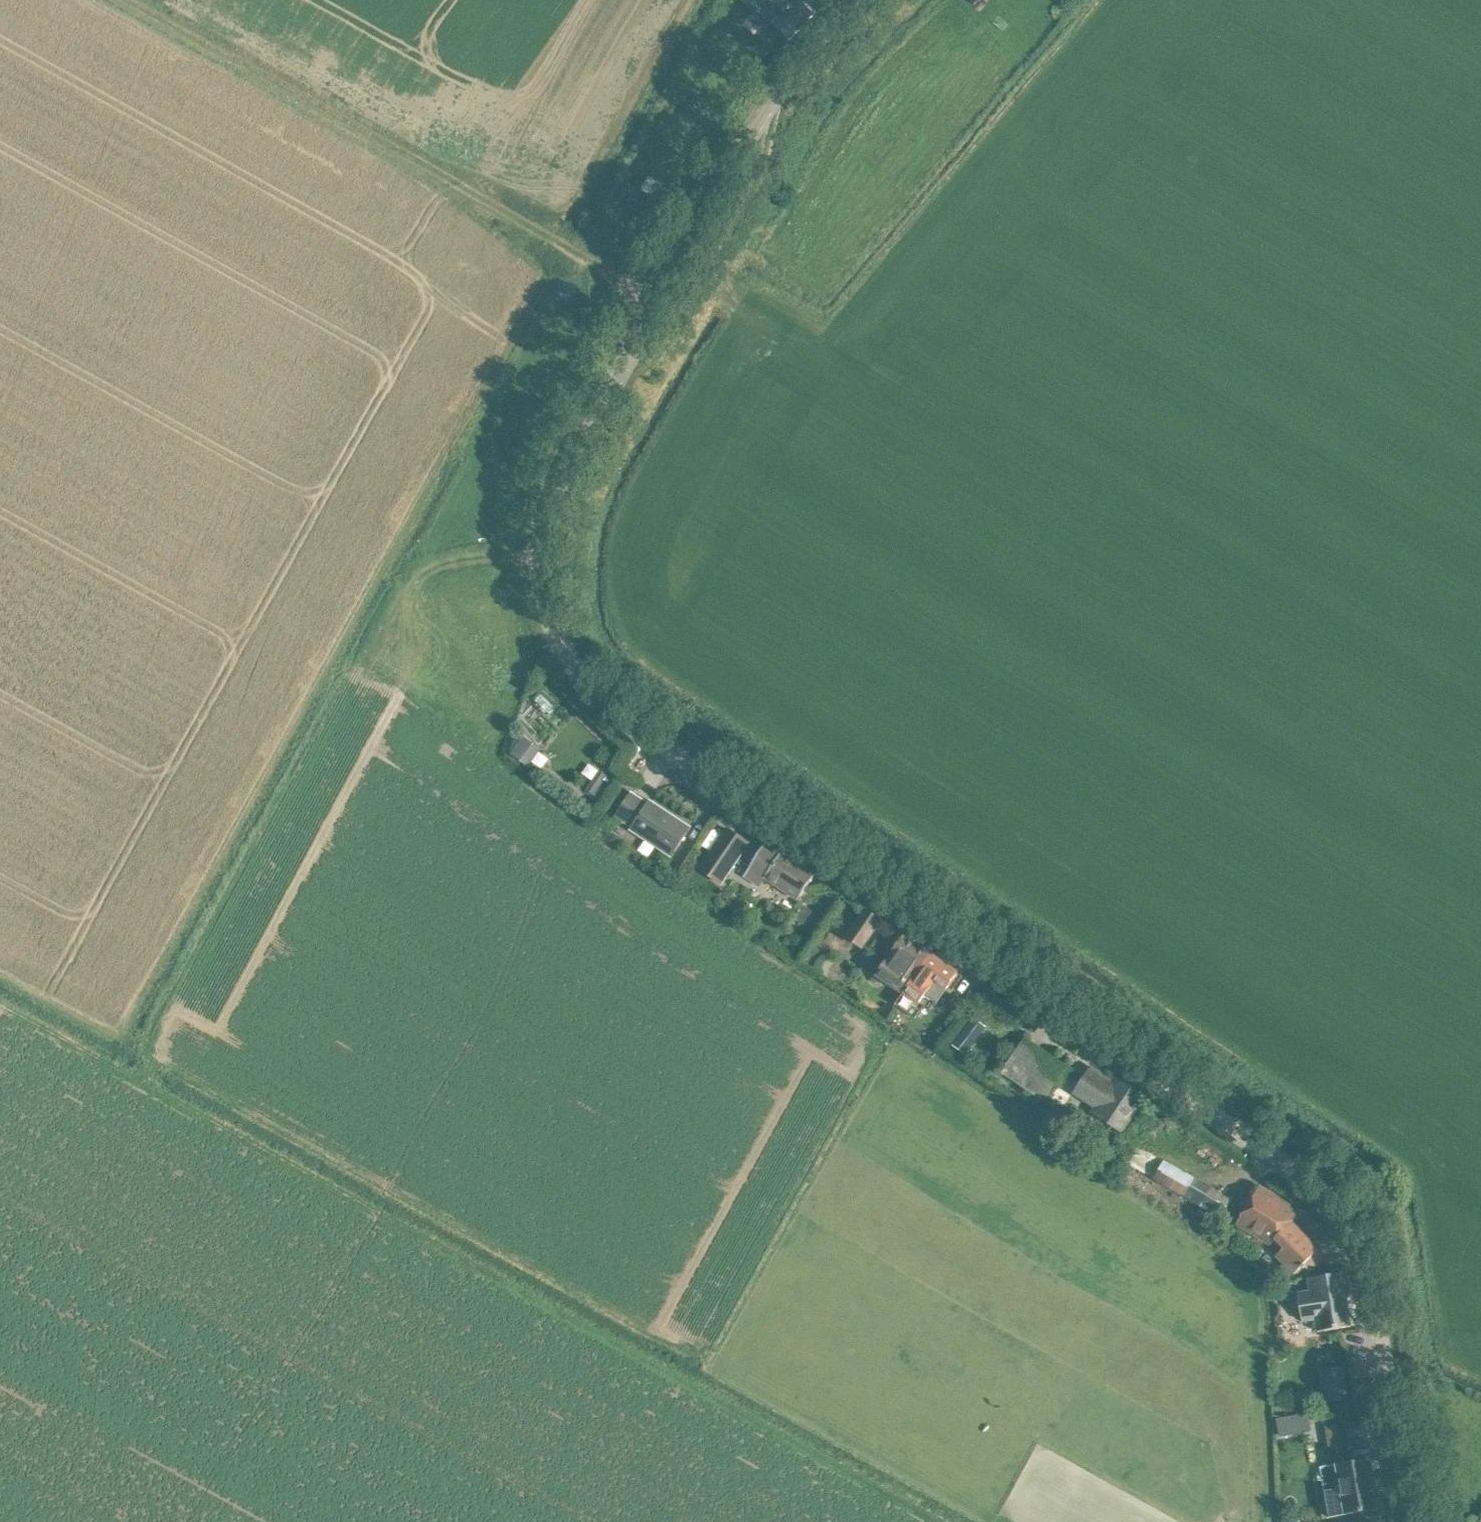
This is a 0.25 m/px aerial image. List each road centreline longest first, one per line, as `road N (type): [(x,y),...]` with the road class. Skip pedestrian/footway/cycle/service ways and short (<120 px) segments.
road 1 (tertiary): [(1413,1521),(1372,1279),(1346,1216),(1262,1148),(628,722),(578,675),(560,640),(548,606),(547,523),(576,454),(766,111),(855,0)]
road 2 (track): [(659,299),(126,0)]
road 3 (track): [(766,111),(768,144),(719,271),(734,302)]
road 4 (track): [(545,554),(439,568),(418,580),(396,614)]
road 5 (track): [(618,379),(634,377),(720,286)]

